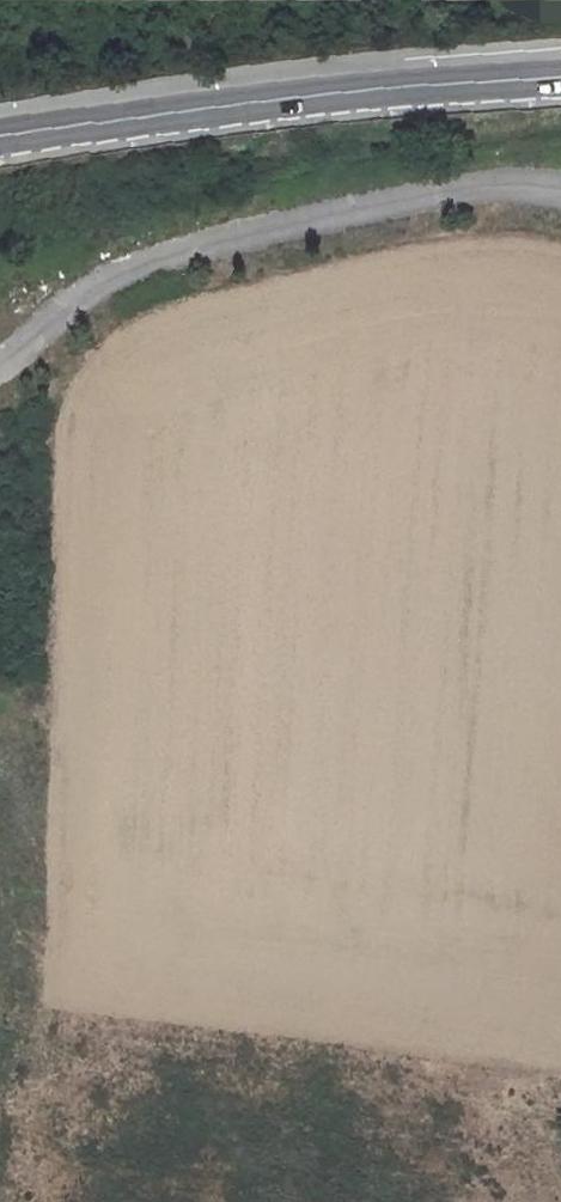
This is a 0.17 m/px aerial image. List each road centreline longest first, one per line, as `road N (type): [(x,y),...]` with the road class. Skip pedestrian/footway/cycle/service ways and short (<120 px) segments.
road 1 (tertiary): [(0,137),(299,93),(560,77)]

